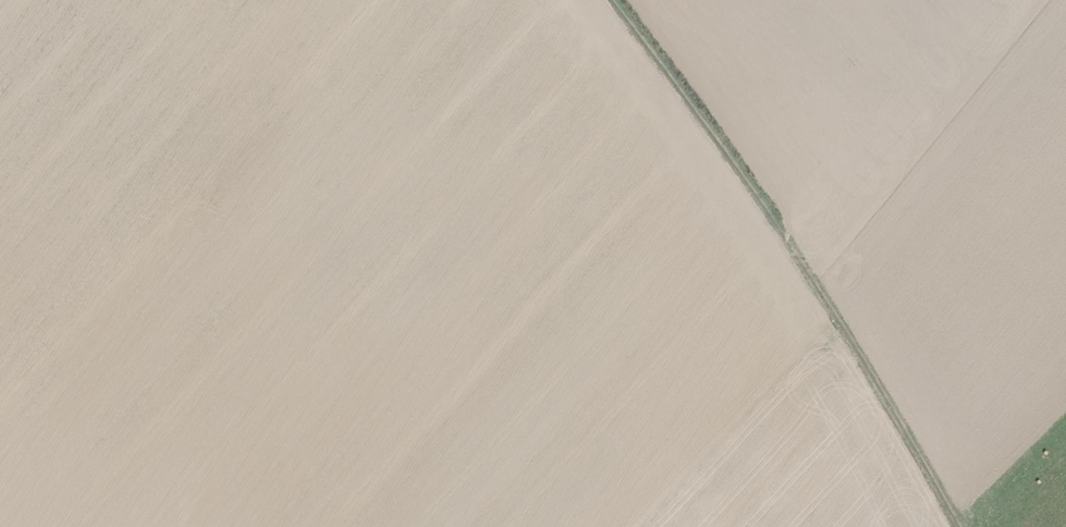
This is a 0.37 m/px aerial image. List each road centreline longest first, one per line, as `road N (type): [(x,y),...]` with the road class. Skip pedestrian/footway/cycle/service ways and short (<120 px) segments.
road 1 (track): [(615,0),(788,235),(964,526)]

